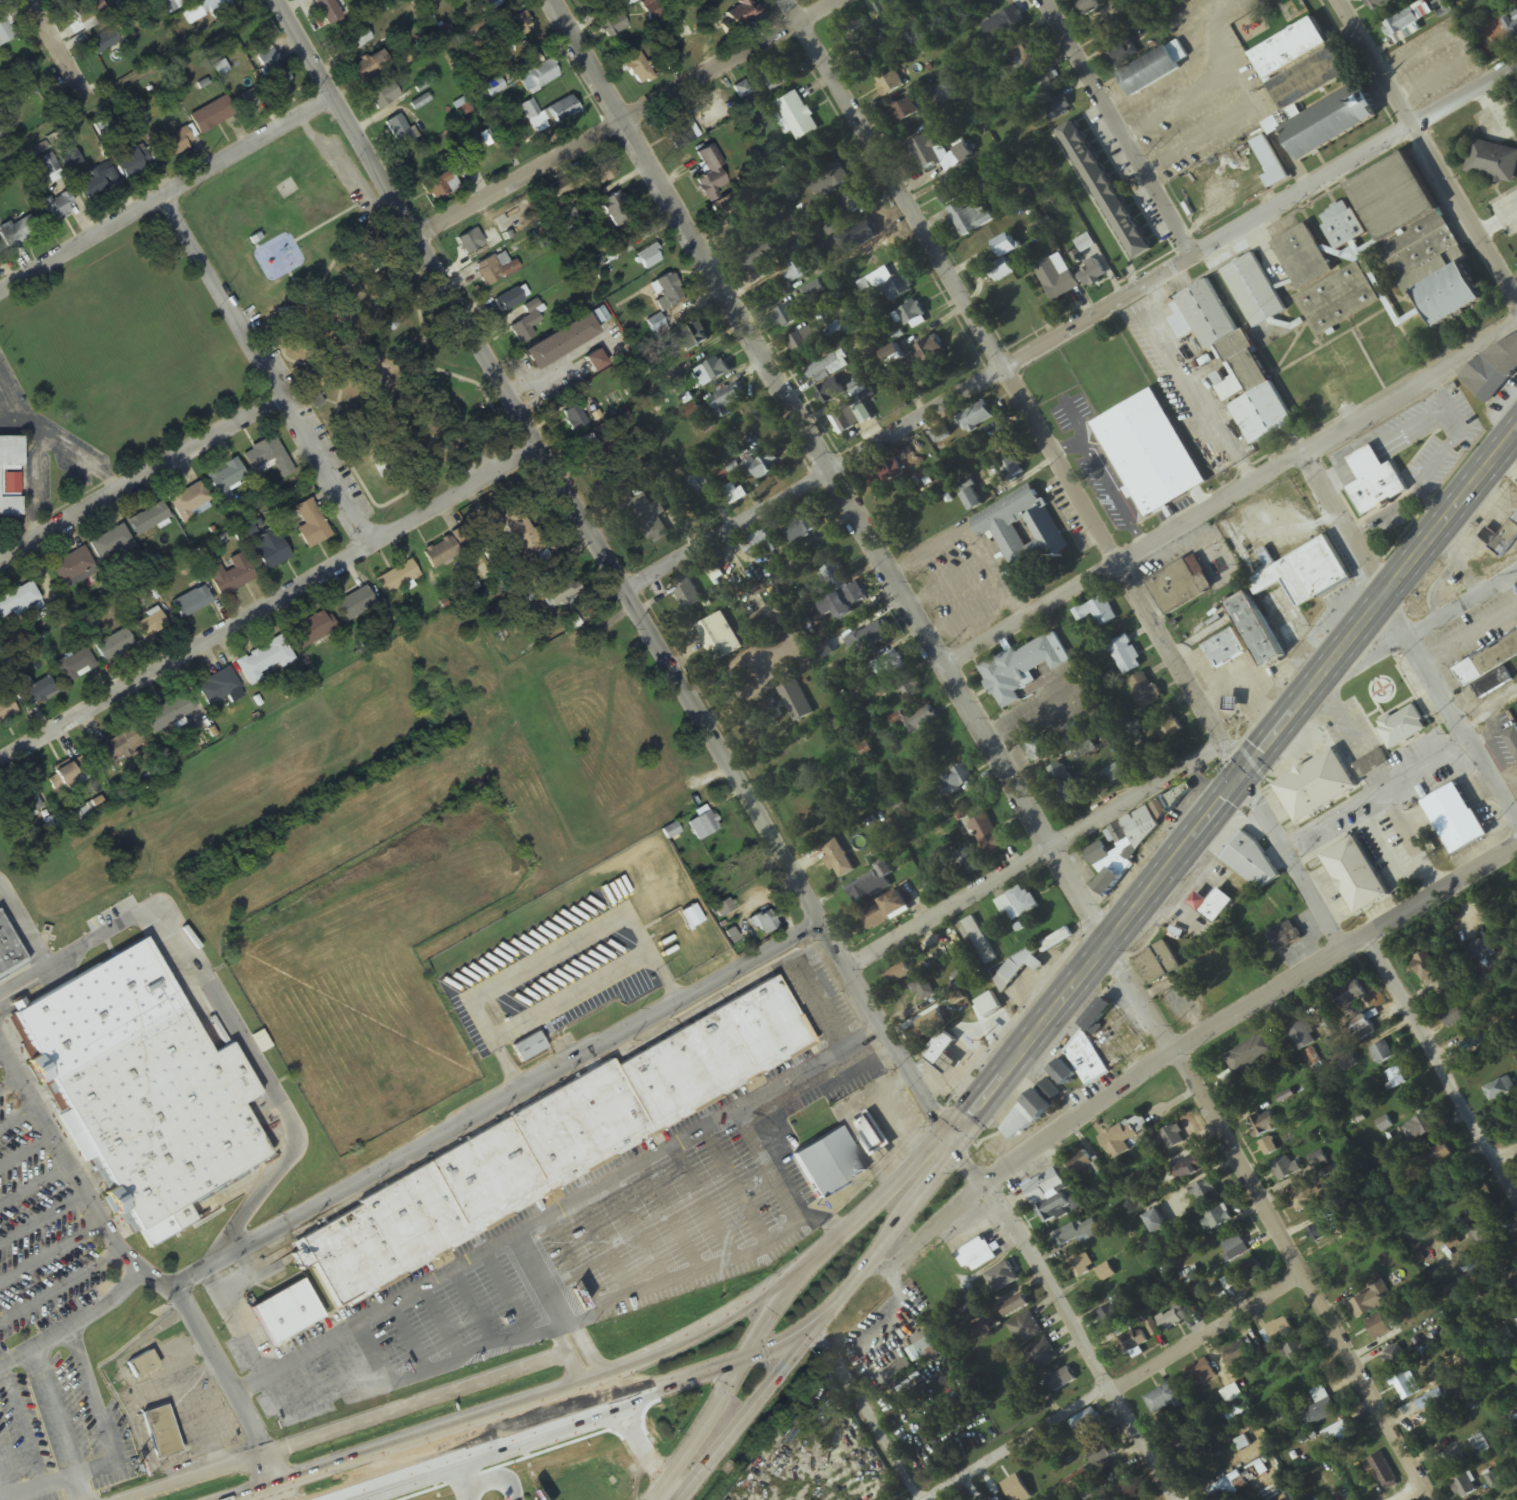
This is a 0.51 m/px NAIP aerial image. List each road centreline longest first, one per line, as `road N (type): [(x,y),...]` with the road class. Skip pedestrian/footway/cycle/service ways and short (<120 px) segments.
road 1 (residential): [(1170,1499),(1058,1296),(951,1141),(276,0)]
road 2 (residential): [(1425,1499),(1174,1050),(553,0)]
road 3 (residential): [(1342,950),(781,0)]
road 4 (residential): [(628,591),(1418,125)]
road 5 (trunk): [(951,1141),(1516,435)]
road 6 (trunk): [(951,1141),(782,1285),(682,1344),(228,1499)]
road 7 (residential): [(868,1264),(893,1266),(1098,1101),(1516,845)]
road 8 (residential): [(176,1287),(822,927)]
road 9 (residential): [(947,667),(1516,324)]
road 10 (residential): [(0,753),(370,543),(533,440)]
road 11 (trunk): [(349,1499),(742,1360),(814,1323)]
road 12 (residential): [(414,239),(837,0)]
road 13 (residential): [(848,967),(1222,747)]
road 14 (residential): [(932,1499),(1298,1273)]
road 15 (residential): [(370,543),(167,190)]
road 16 (residential): [(0,288),(332,97)]
road 17 (tertiary): [(1516,291),(1344,0)]
road 18 (residential): [(0,557),(283,395)]
road 19 (residential): [(1516,1203),(1367,934)]
road 20 (secondary): [(825,1252),(772,1315),(652,1499)]
road 21 (residential): [(1191,256),(1042,0)]
road 22 (trunk): [(814,1323),(911,1209),(951,1141)]
road 23 (secondary): [(680,1499),(814,1323)]
road 24 (residential): [(1516,825),(1408,637)]
road 25 (residential): [(914,1499),(814,1323)]
road 26 (residential): [(263,1453),(176,1287)]
road 27 (residential): [(1365,621),(1408,637),(1516,570)]
road 28 (tertiary): [(675,1499),(591,1379)]

